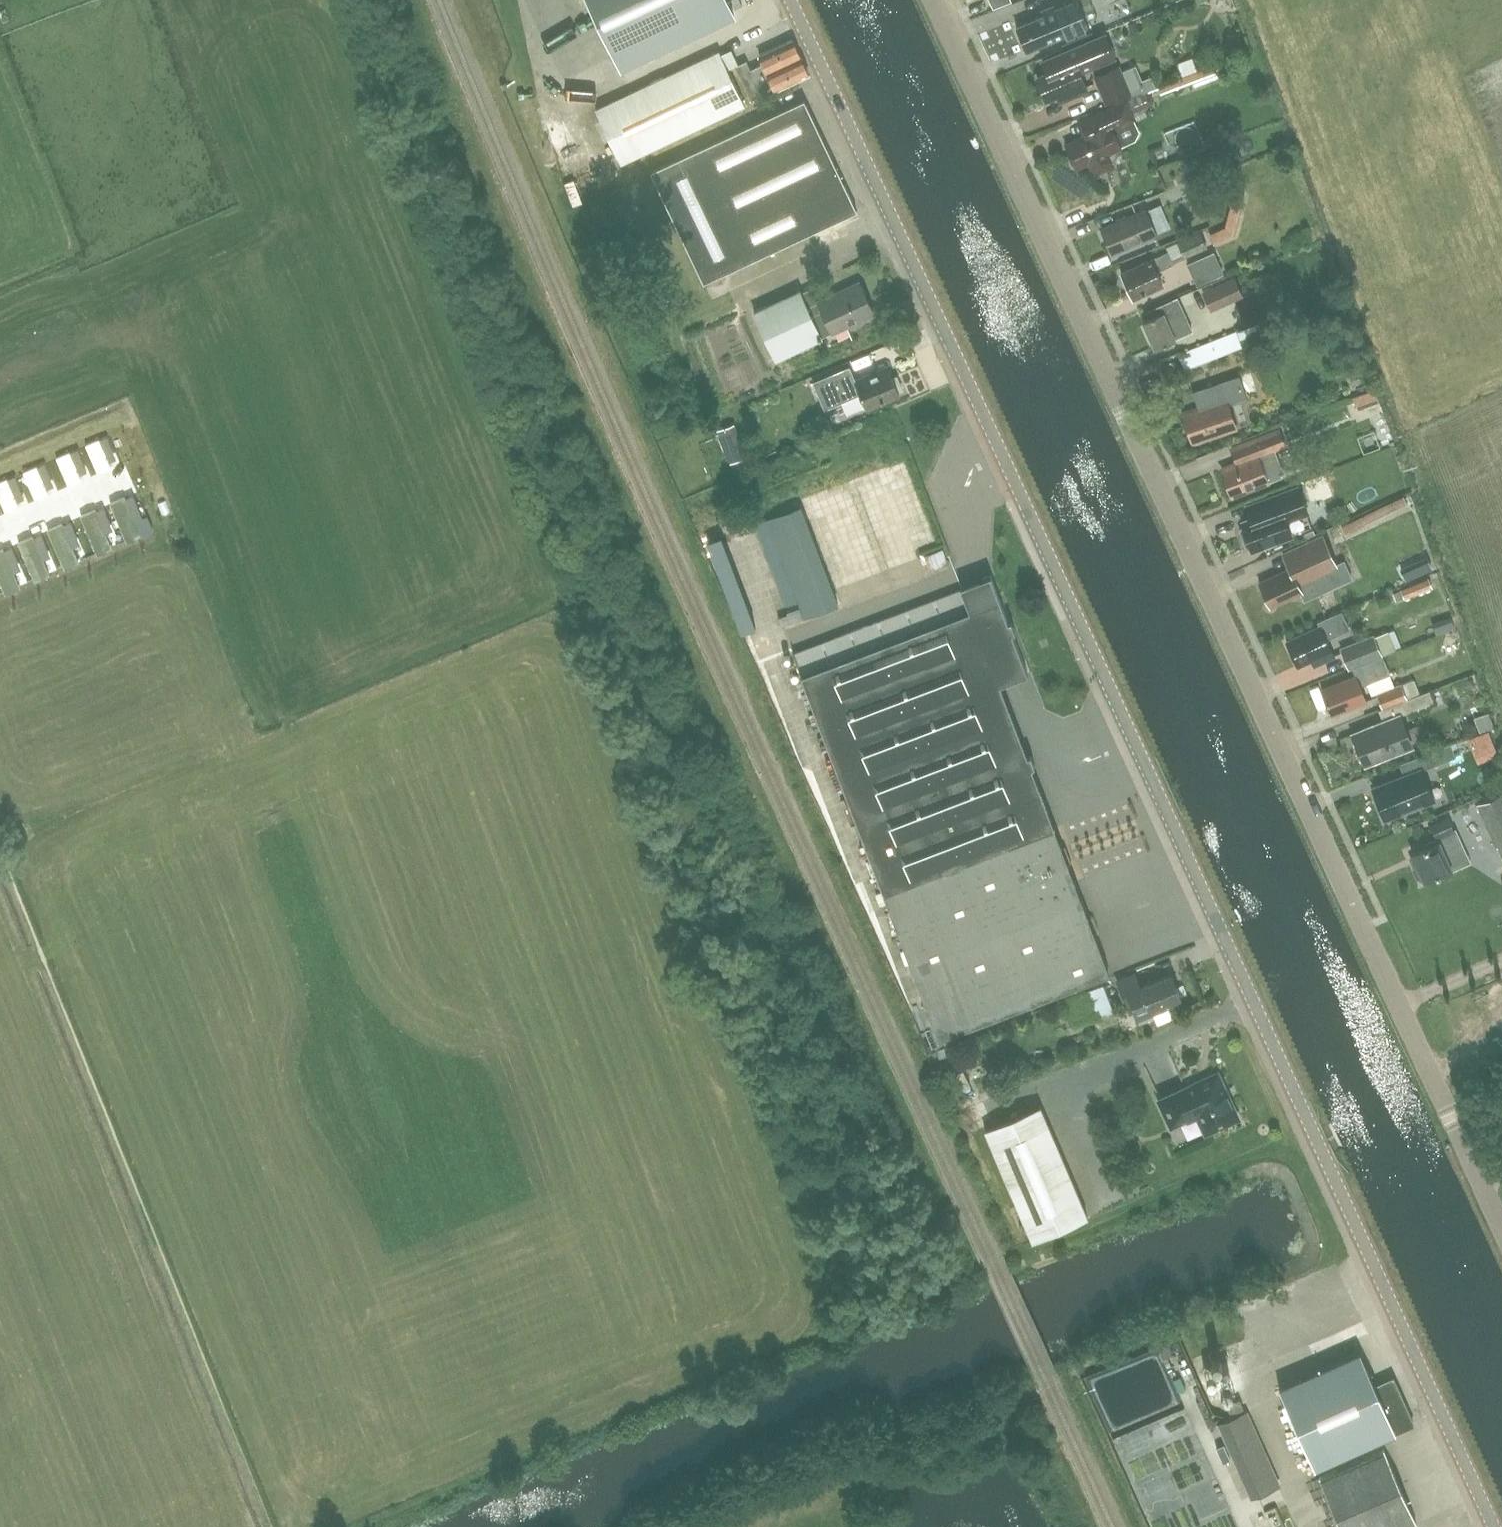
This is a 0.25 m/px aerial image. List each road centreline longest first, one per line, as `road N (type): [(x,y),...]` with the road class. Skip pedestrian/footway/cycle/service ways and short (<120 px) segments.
road 1 (tertiary): [(1494,1526),(792,0)]
road 2 (unclassified): [(1501,1230),(933,0)]

